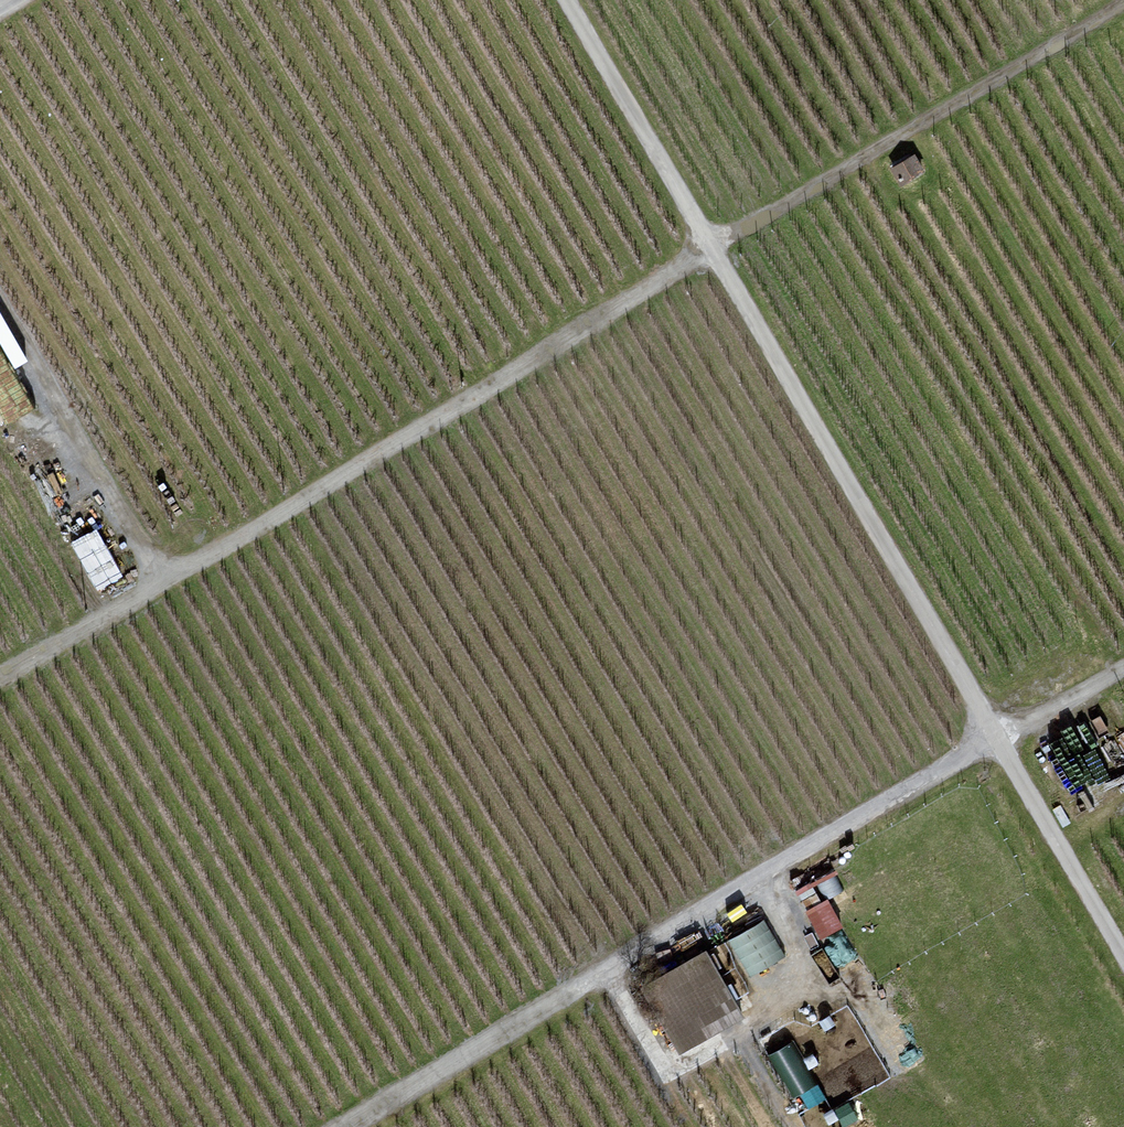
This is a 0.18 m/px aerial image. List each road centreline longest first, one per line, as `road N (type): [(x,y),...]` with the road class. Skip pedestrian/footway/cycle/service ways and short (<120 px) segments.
road 1 (track): [(703,251),(501,385),(0,682)]
road 2 (track): [(362,1126),(564,1011),(989,744)]
road 3 (track): [(703,251),(1123,10)]
road 4 (track): [(0,317),(160,586)]
road 5 (track): [(1123,665),(989,744)]

